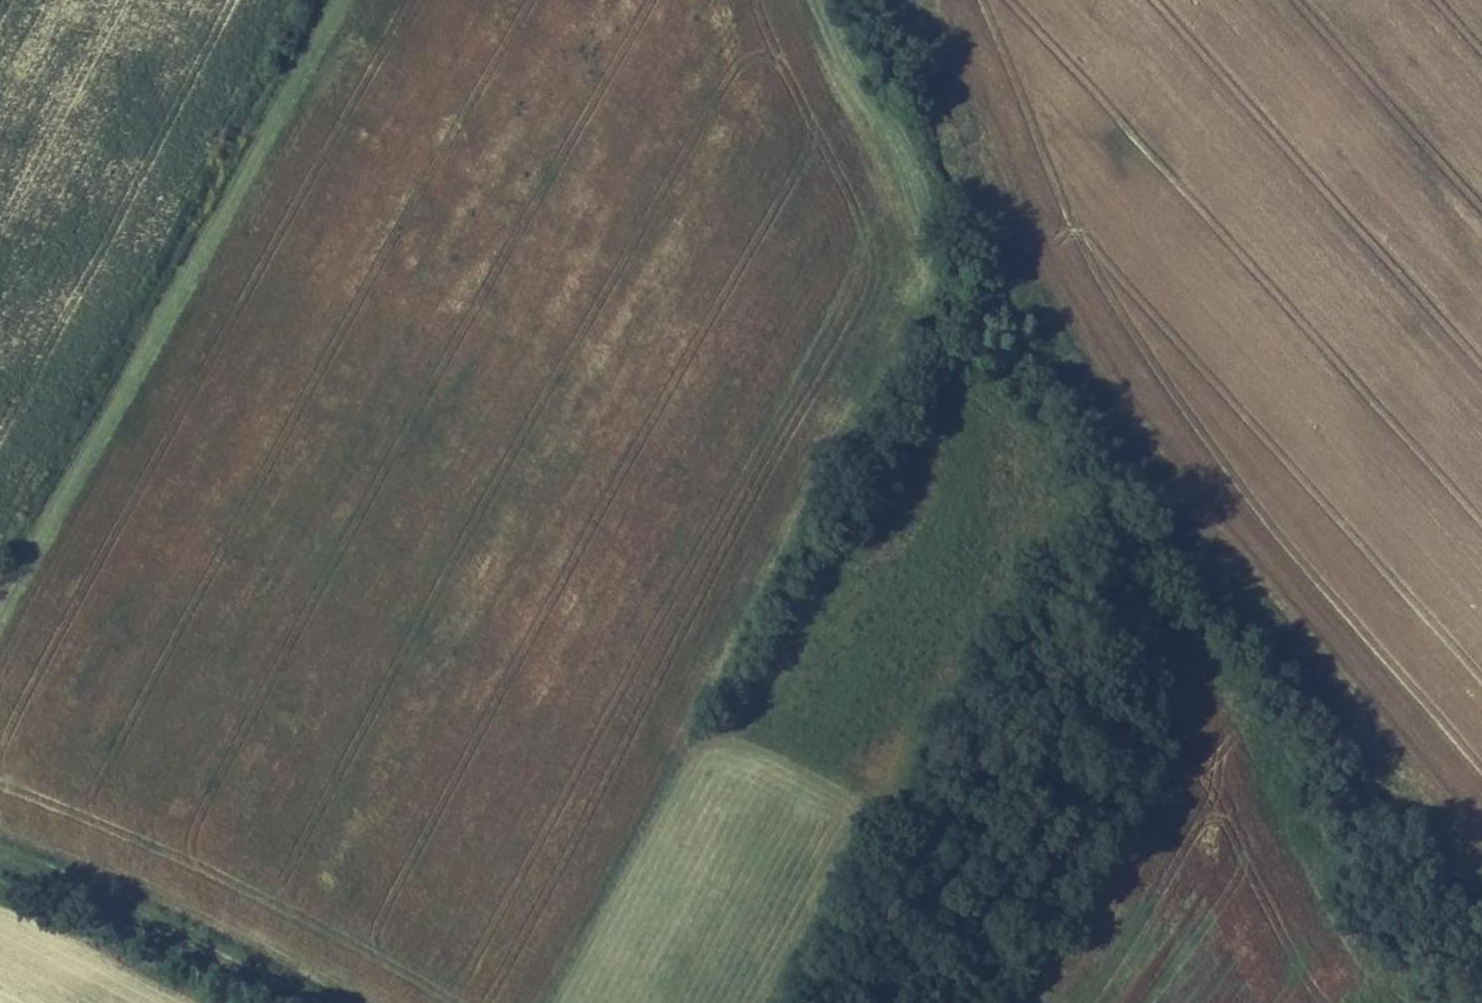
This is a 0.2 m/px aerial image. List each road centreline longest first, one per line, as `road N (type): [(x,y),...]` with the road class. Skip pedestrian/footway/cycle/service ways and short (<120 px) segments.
road 1 (track): [(0,863),(289,1002)]

